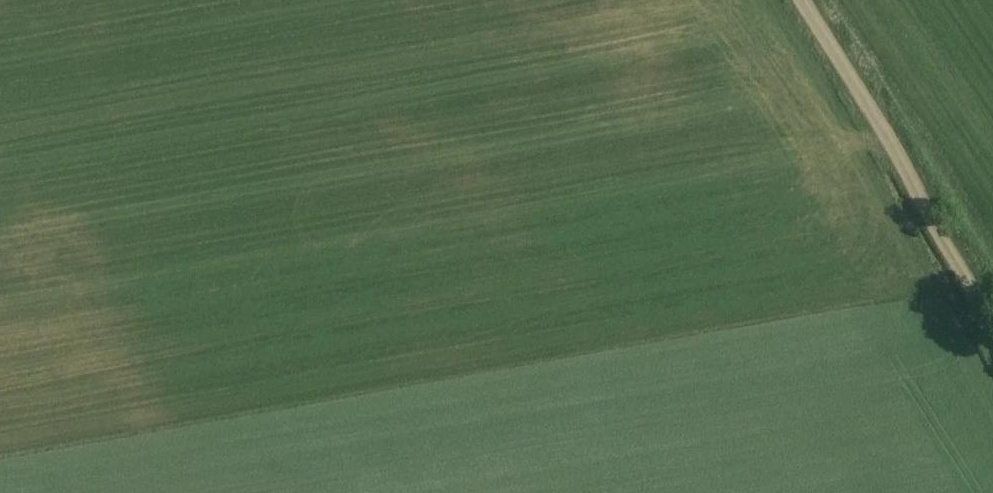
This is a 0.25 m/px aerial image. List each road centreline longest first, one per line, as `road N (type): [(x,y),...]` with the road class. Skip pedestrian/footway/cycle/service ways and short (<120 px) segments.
road 1 (track): [(992,321),(793,0)]

